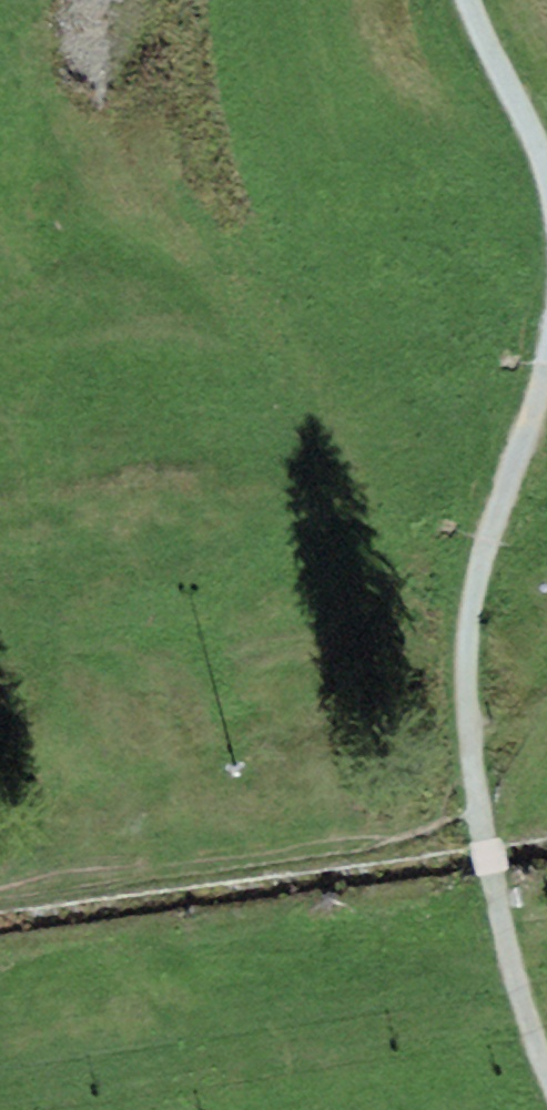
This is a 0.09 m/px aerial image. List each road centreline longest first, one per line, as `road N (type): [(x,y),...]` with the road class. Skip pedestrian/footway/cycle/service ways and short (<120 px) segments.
road 1 (track): [(546,369),(472,612),(479,817)]
road 2 (track): [(479,817),(509,958),(546,1076)]
road 3 (track): [(469,0),(546,172)]

